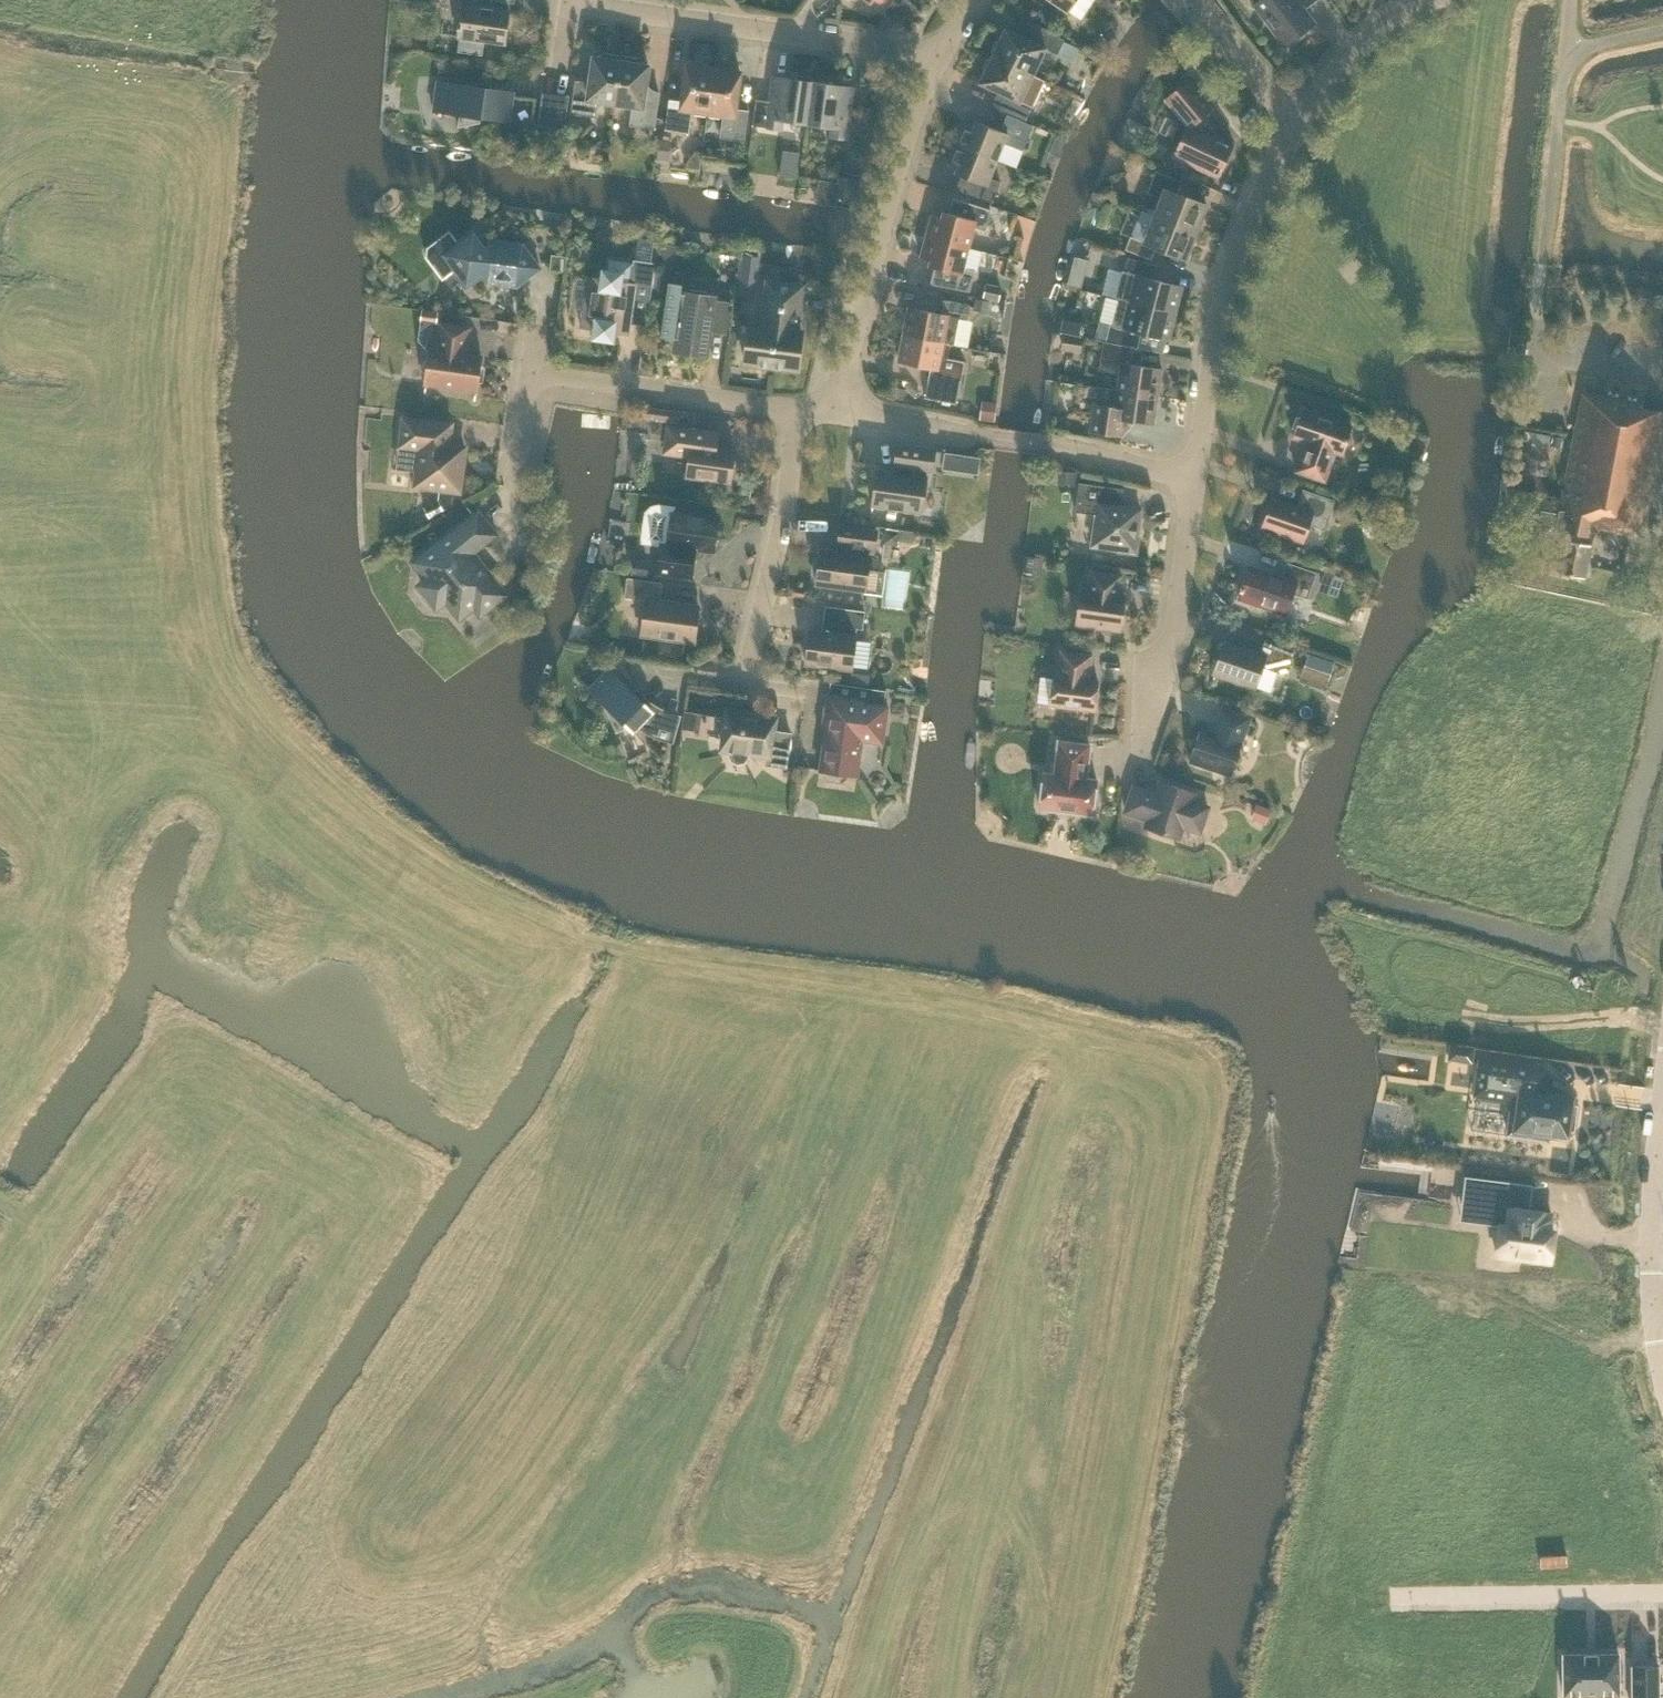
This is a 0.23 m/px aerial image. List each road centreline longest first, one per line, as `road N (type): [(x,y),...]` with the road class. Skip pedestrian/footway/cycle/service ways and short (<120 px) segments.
road 1 (residential): [(836,414),(911,127),(943,55)]
road 2 (residential): [(943,55),(572,3)]
road 3 (residential): [(1196,479),(1224,295),(1248,223),(1299,129)]
road 4 (residential): [(1196,479),(1083,451),(836,414)]
road 5 (residential): [(799,409),(786,509),(745,683)]
road 6 (residential): [(1139,751),(1171,655),(1196,479)]
road 7 (residential): [(799,409),(531,371)]
road 8 (residential): [(1662,1591),(1400,1593)]
road 9 (residential): [(1662,1099),(1651,1303)]
road 10 (residential): [(1299,129),(1364,42),(1429,0)]
road 11 (residential): [(1299,129),(1189,0)]

